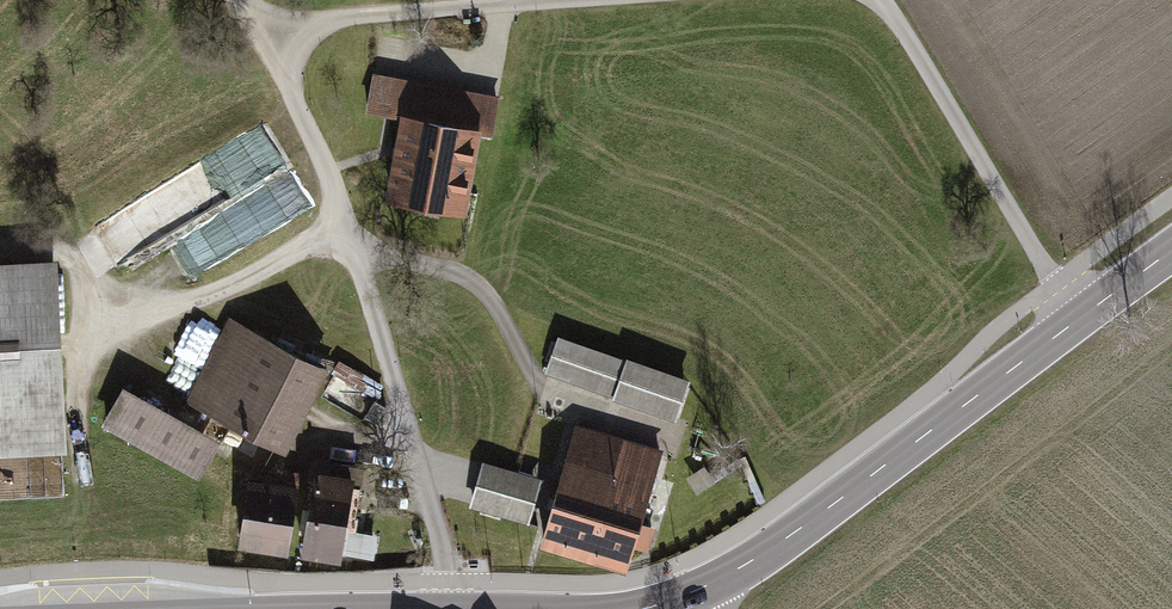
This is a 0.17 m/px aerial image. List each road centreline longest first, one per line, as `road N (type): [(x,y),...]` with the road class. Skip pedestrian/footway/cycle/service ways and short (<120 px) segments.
road 1 (unclassified): [(447,608),(439,534),(350,234),(266,49)]
road 2 (secondary): [(692,594),(777,546),(1077,320)]
road 3 (unclassified): [(1077,320),(876,0)]
road 4 (unclassified): [(612,0),(352,18),(266,49)]

